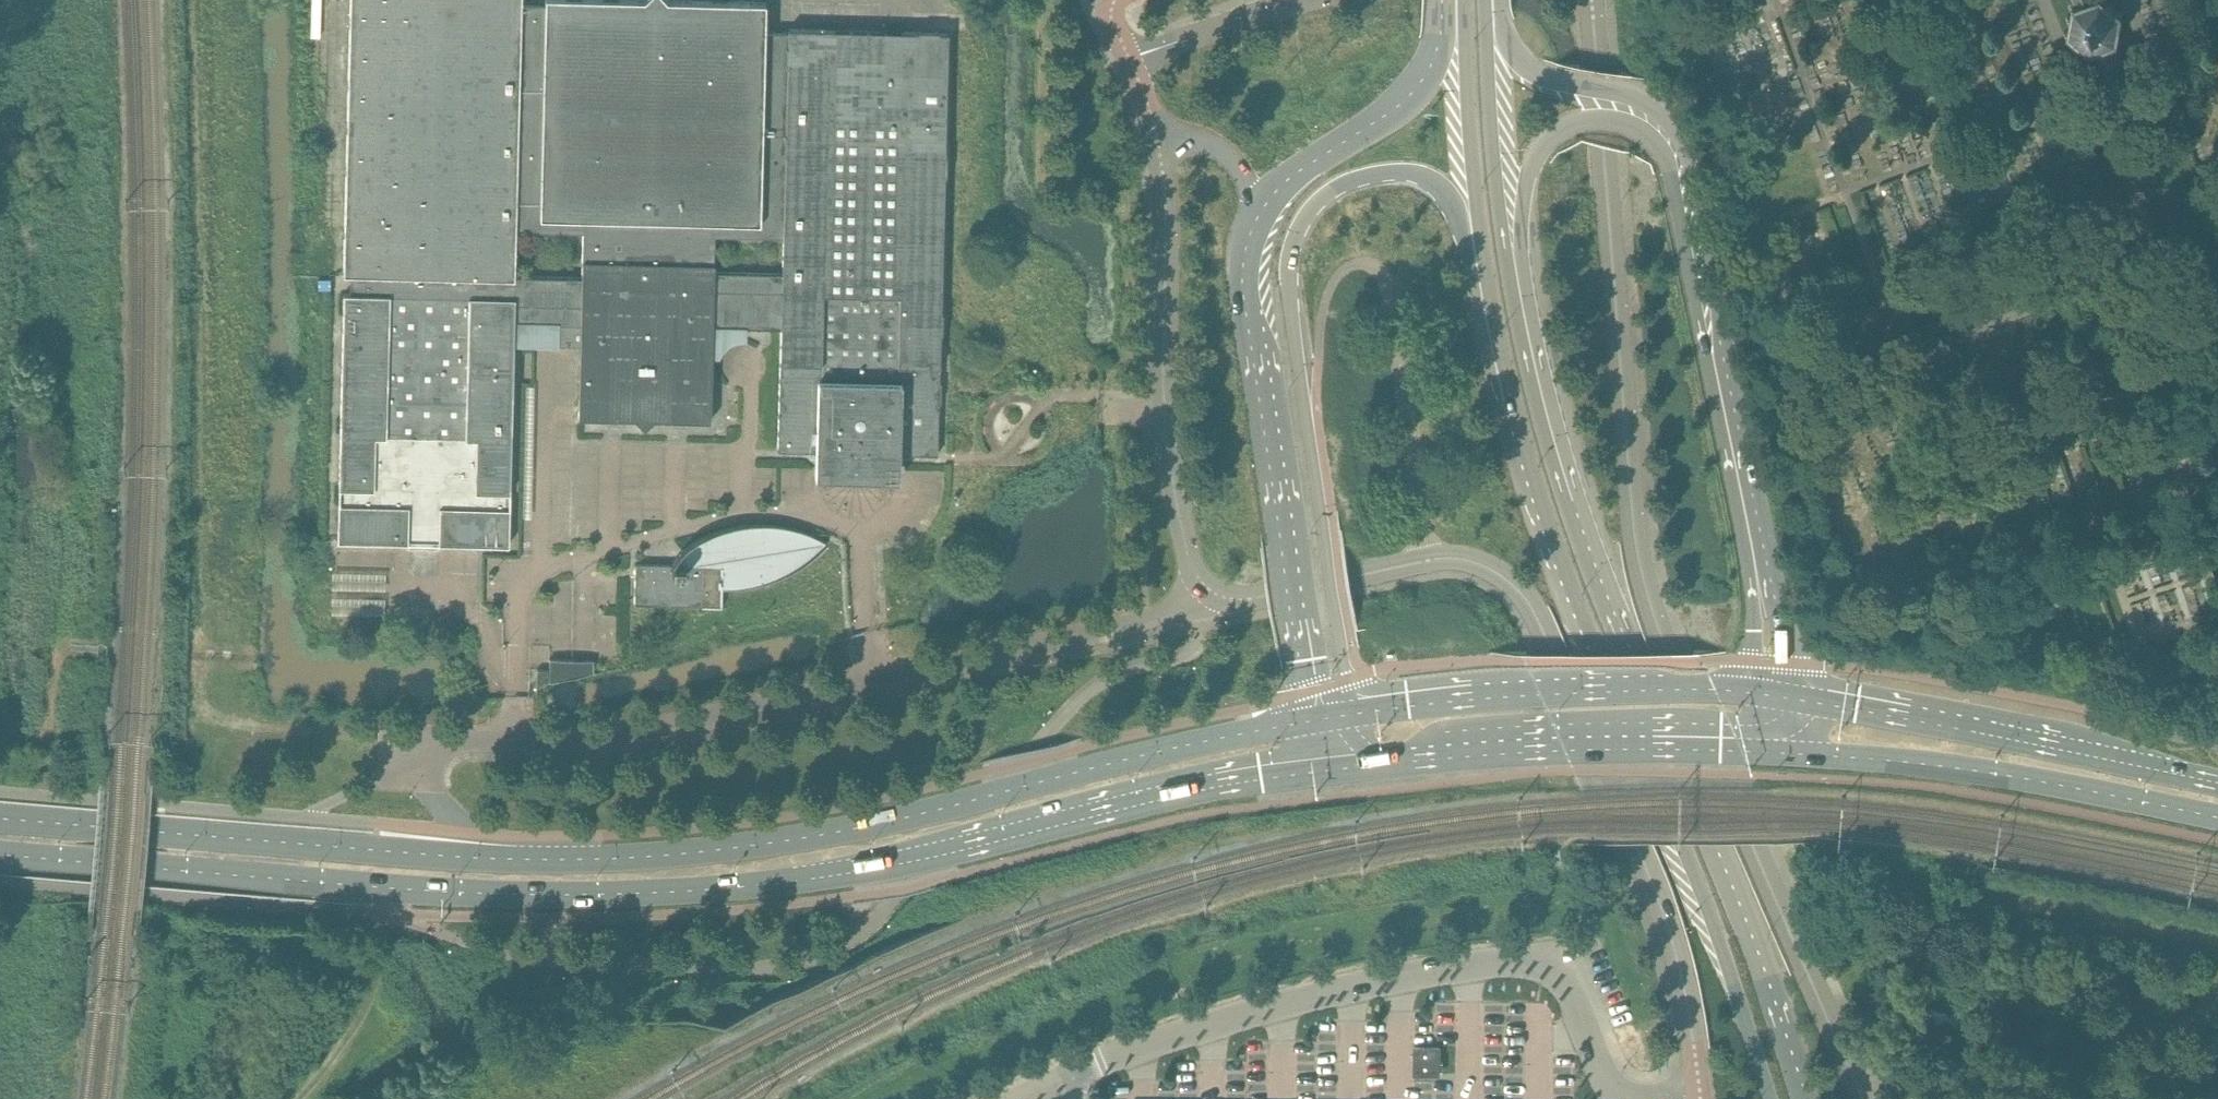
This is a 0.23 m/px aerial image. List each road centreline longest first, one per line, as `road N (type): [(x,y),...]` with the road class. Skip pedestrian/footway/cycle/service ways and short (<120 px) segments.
road 1 (secondary): [(0,855),(401,889),(672,892),(892,867),(1146,804),(1340,768)]
road 2 (residential): [(1864,1098),(1650,602),(1628,484),(1593,0)]
road 3 (unclassified): [(567,860),(461,825),(431,788),(433,746),(447,739),(618,740),(1111,635),(1205,592)]
road 4 (tertiary): [(1471,224),(1489,336),(1536,510),(1681,837),(1768,1098)]
road 5 (tertiary): [(1804,1098),(1712,837),(1592,567),(1539,396),(1516,289)]
road 6 (secondary): [(1318,718),(863,828),(567,860)]
road 7 (unclassified): [(1018,1098),(1102,1064),(1285,1007),(1536,961),(1572,981),(1622,1098)]
road 8 (secondary): [(1354,711),(1294,329),(1295,247),(1326,198),(1378,176),(1425,179),(1471,224)]
road 9 (secondary): [(567,860),(0,818)]
road 10 (secondary): [(1263,211),(1250,240),(1248,305),(1318,718)]
road 11 (unclassified): [(1697,1098),(1677,963),(1634,839),(1553,651)]
road 12 (unclassified): [(1205,592),(1187,559),(1166,447),(1157,139)]
road 13 (secondary): [(1764,582),(1678,170),(1665,137)]
road 14 (secondary): [(1781,752),(1965,771),(2217,821)]
road 15 (secondary): [(1340,768),(1523,751),(1781,752)]
road 16 (secondary): [(2217,782),(1795,699)]
road 17 (secondary): [(1757,692),(1541,693),(1354,711)]
road 18 (unclassified): [(1205,592),(1245,602),(1467,560),(1515,586),(1553,651)]
road 19 (secondary): [(1458,1),(1411,94),(1298,174),(1263,211)]
road 20 (tertiary): [(1516,289),(1494,14)]
road 21 (secondary): [(1516,289),(1529,186),(1542,151),(1597,122),(1635,122),(1665,137)]
road 22 (tertiary): [(1458,1),(1471,224)]
road 23 (secondary): [(1665,137),(1635,104),(1530,68),(1494,14)]
road 24 (residential): [(1132,64),(1308,0)]
road 25 (track): [(433,746),(270,729)]
road 26 (unclassified): [(1157,139),(1226,155),(1263,211)]
road 27 (secondary): [(1795,699),(1764,582)]

